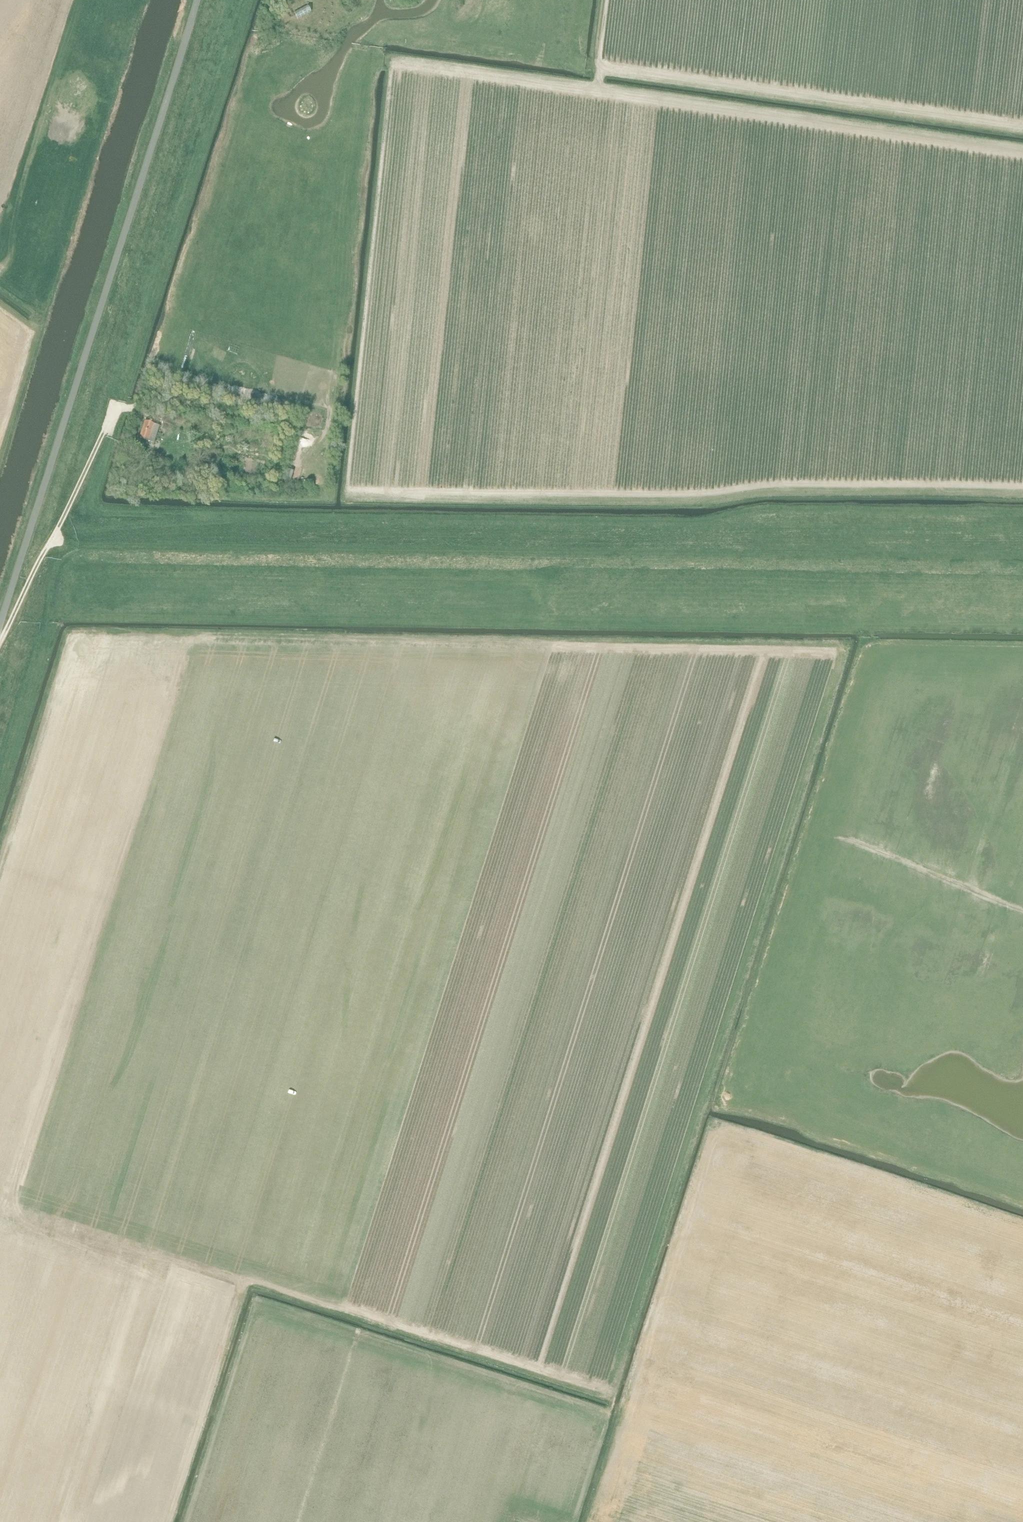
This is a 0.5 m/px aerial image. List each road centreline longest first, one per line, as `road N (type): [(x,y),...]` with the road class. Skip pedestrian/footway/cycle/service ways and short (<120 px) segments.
road 1 (unclassified): [(0,625),(198,0)]
road 2 (track): [(82,0),(22,187),(13,254),(0,268)]

